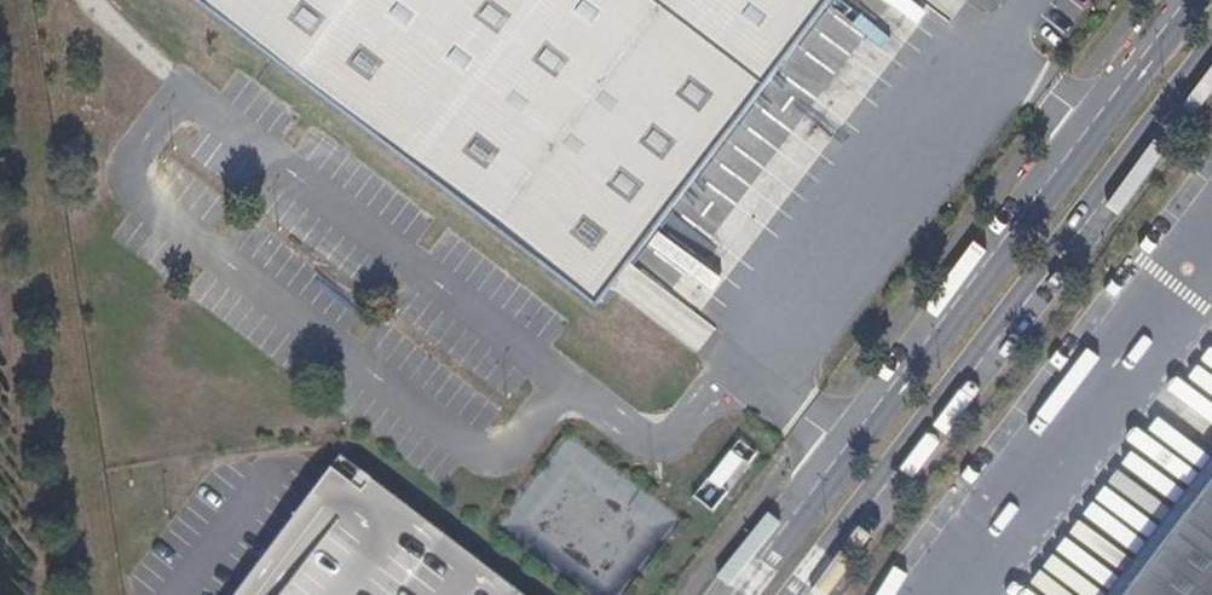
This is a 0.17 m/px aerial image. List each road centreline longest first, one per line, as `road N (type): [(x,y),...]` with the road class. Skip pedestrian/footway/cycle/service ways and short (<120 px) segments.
road 1 (unclassified): [(1187,0),(733,594)]
road 2 (unclassified): [(804,594),(1211,58)]

